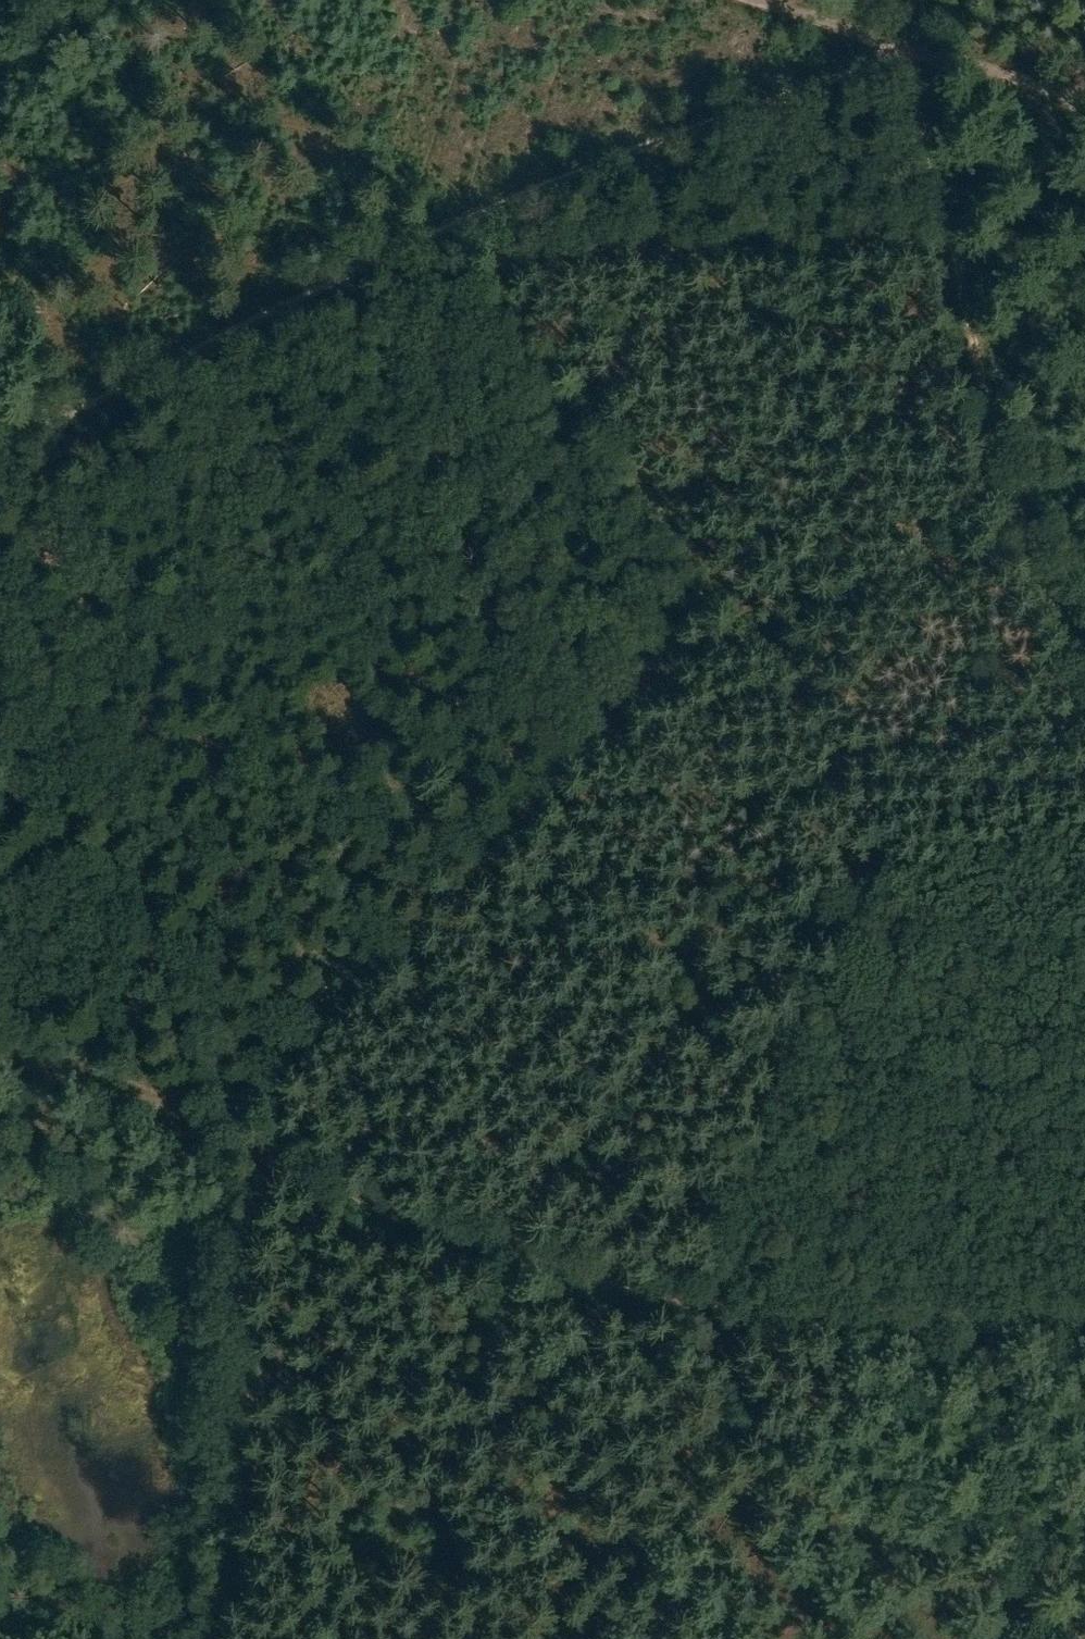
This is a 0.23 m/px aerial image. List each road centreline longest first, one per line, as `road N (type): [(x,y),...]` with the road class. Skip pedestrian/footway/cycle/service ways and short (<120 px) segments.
road 1 (track): [(0,1069),(142,1104),(427,1228),(661,1302),(894,1328),(1084,1326)]
road 2 (track): [(0,445),(190,345),(439,232),(901,53)]
road 3 (track): [(1084,674),(1042,606),(1003,509),(901,53)]
road 4 (track): [(901,53),(726,0)]
road 5 (track): [(1084,111),(942,67)]

